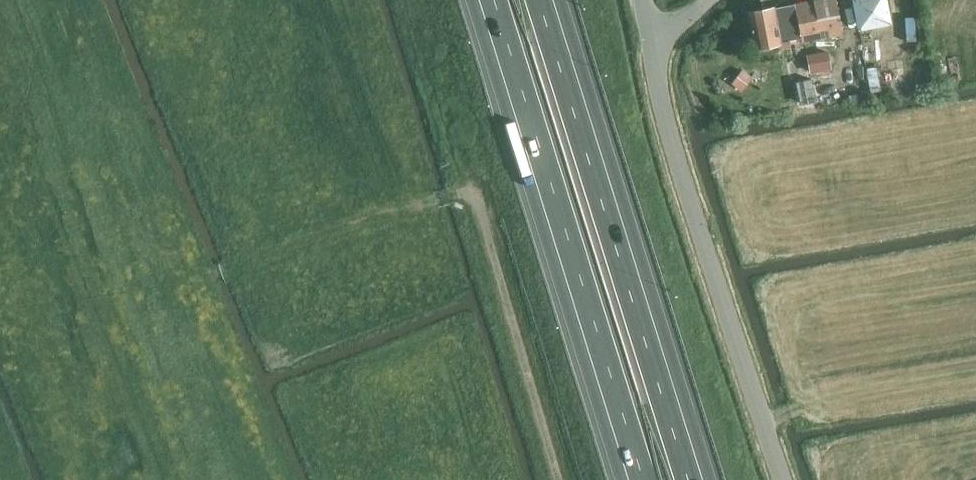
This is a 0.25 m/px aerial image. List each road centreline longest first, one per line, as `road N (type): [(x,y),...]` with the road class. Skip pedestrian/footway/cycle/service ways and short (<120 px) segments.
road 1 (motorway): [(486,0),(635,479)]
road 2 (motorway): [(695,479),(546,0)]
road 3 (unclassified): [(783,479),(665,112),(655,44)]
road 4 (unclassified): [(559,479),(474,190)]

